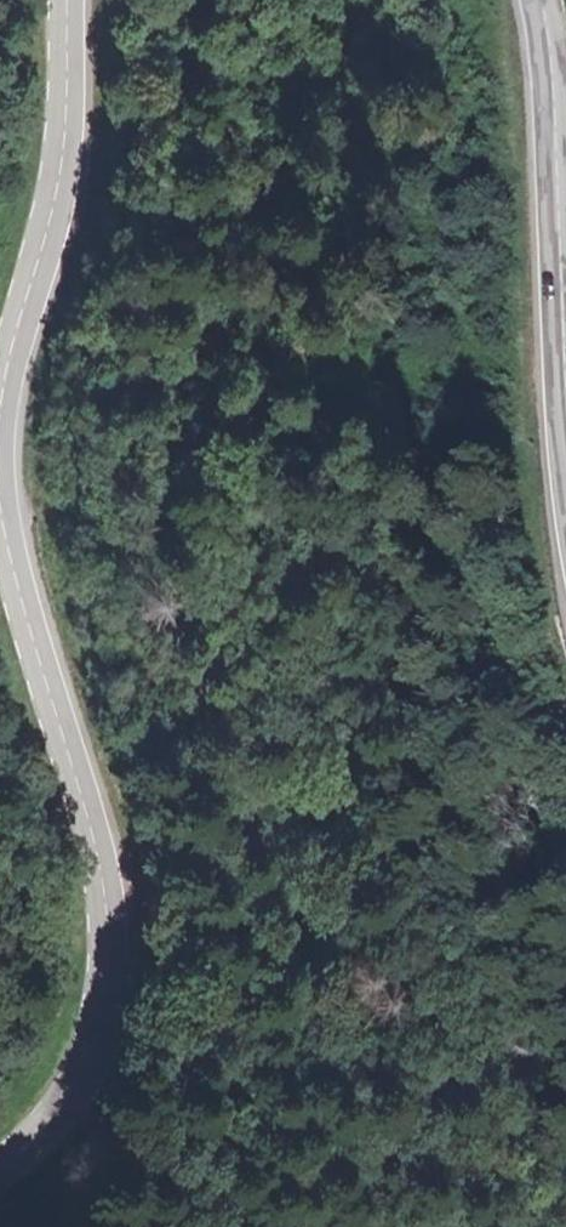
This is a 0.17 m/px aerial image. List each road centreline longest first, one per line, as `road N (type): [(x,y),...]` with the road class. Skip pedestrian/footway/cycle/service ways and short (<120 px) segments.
road 1 (secondary): [(0,1177),(61,1125),(102,1055),(118,975),(94,832),(0,511)]
road 2 (secondary): [(0,406),(64,175),(67,0)]
road 3 (secondary): [(545,0),(565,386)]
road 4 (track): [(102,1055),(90,1226)]

